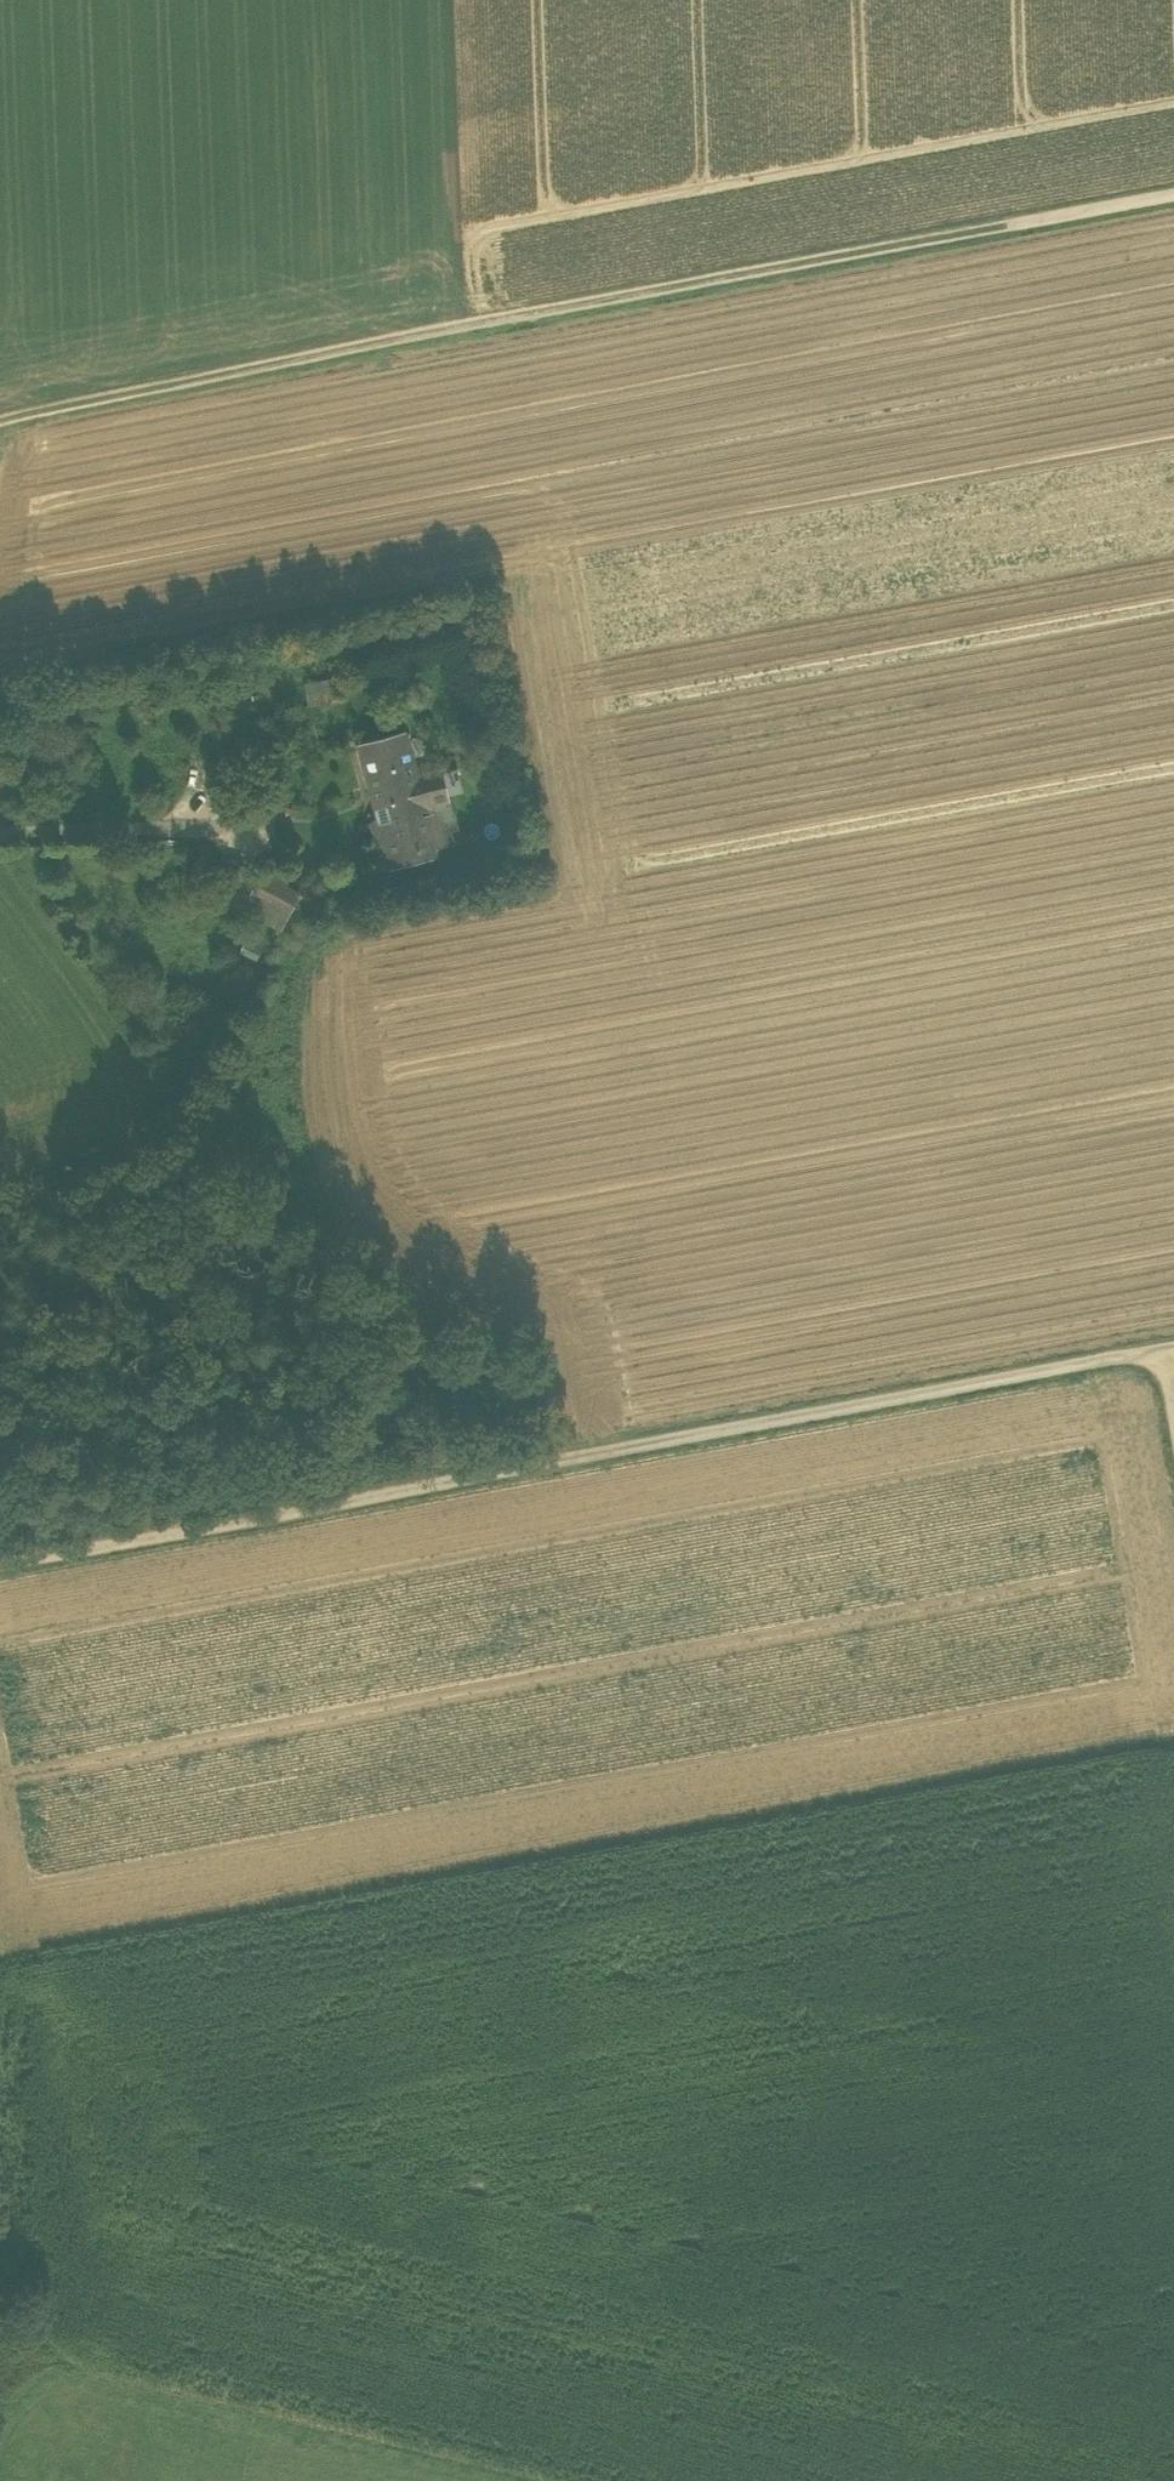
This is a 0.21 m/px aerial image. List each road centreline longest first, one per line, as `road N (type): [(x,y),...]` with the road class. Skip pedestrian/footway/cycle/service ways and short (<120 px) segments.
road 1 (track): [(0,423),(441,326),(1173,195)]
road 2 (track): [(0,1560),(1173,1351)]

